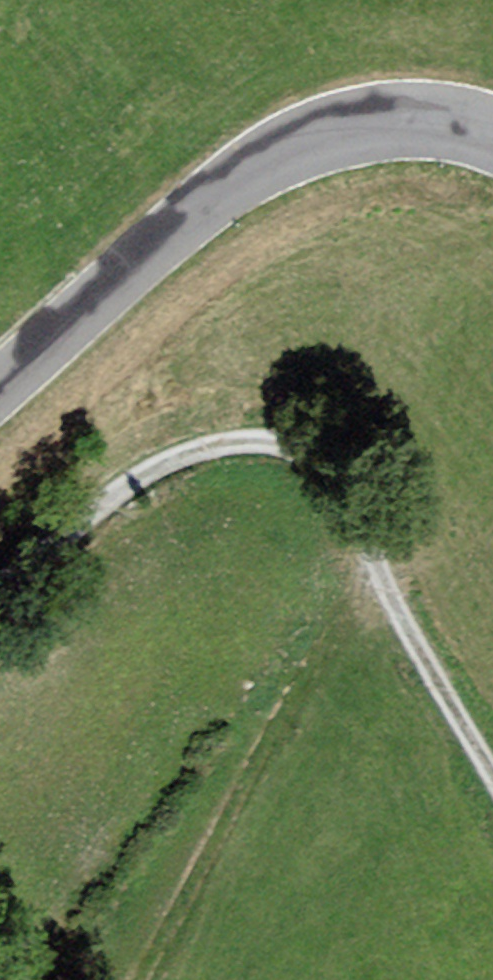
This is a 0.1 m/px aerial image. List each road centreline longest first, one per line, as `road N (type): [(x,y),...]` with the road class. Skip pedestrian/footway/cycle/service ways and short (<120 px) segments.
road 1 (track): [(492,806),(336,486),(294,450),(223,443),(134,486),(0,588)]
road 2 (unclassified): [(492,137),(437,125),(366,129),(274,160),(198,211),(0,386)]

